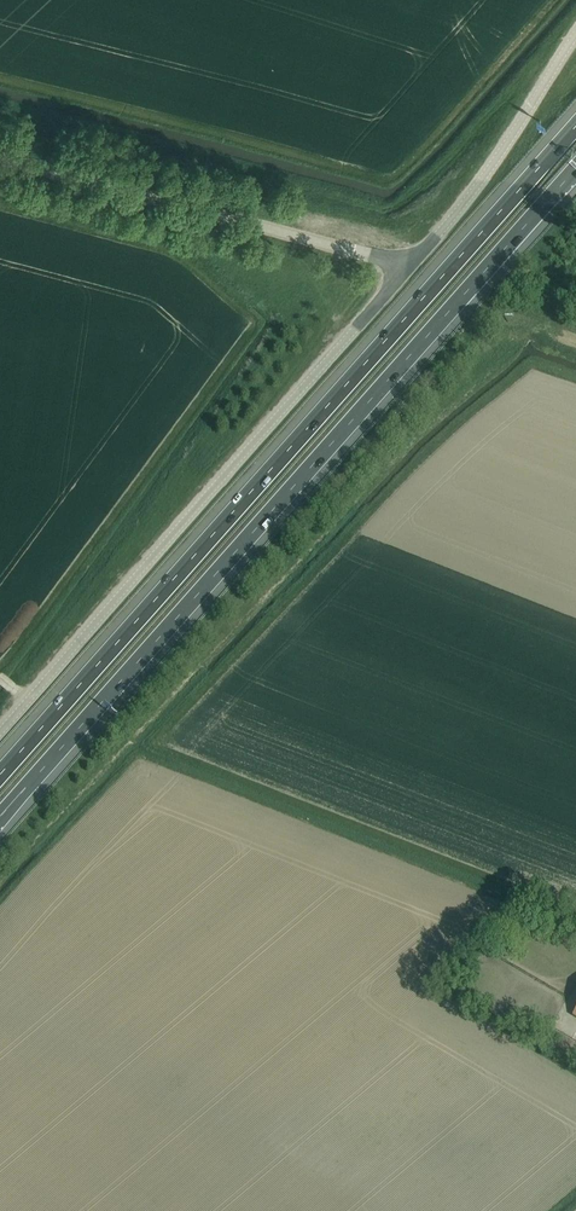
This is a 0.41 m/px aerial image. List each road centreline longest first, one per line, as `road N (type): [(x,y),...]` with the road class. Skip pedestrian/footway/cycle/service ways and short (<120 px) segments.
road 1 (motorway): [(0,817),(575,168)]
road 2 (motorway): [(575,126),(0,774)]
road 3 (tertiary): [(0,735),(407,265)]
road 4 (unclassified): [(407,265),(0,160)]
road 5 (tertiary): [(407,265),(505,150),(575,33)]

